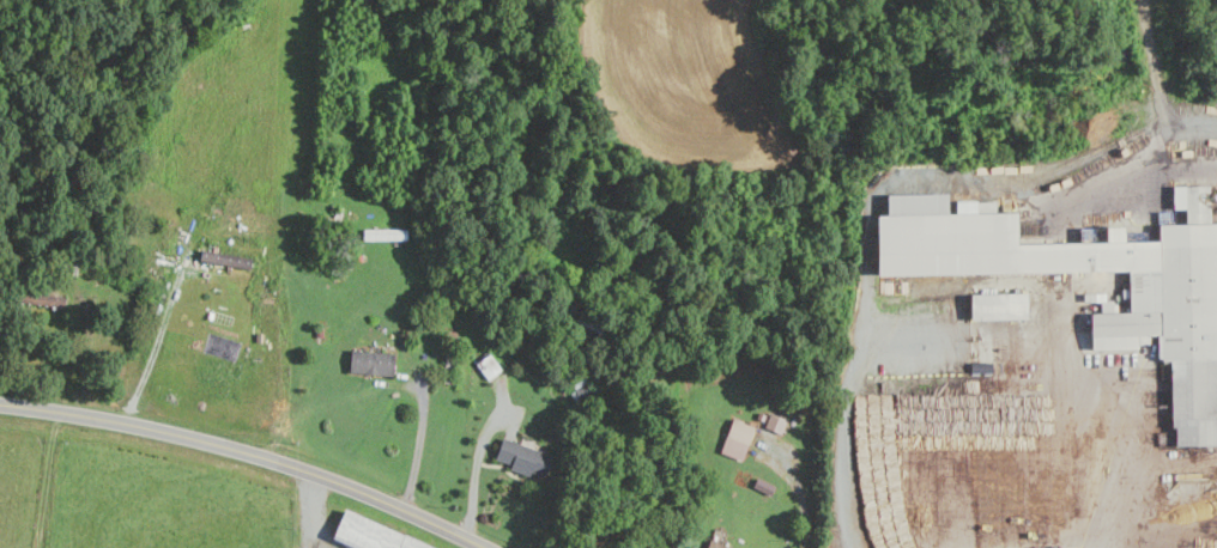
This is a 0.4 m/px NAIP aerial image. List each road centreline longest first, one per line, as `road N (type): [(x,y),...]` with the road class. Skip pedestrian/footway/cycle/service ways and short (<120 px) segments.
road 1 (residential): [(486,547),(262,457),(0,404)]

